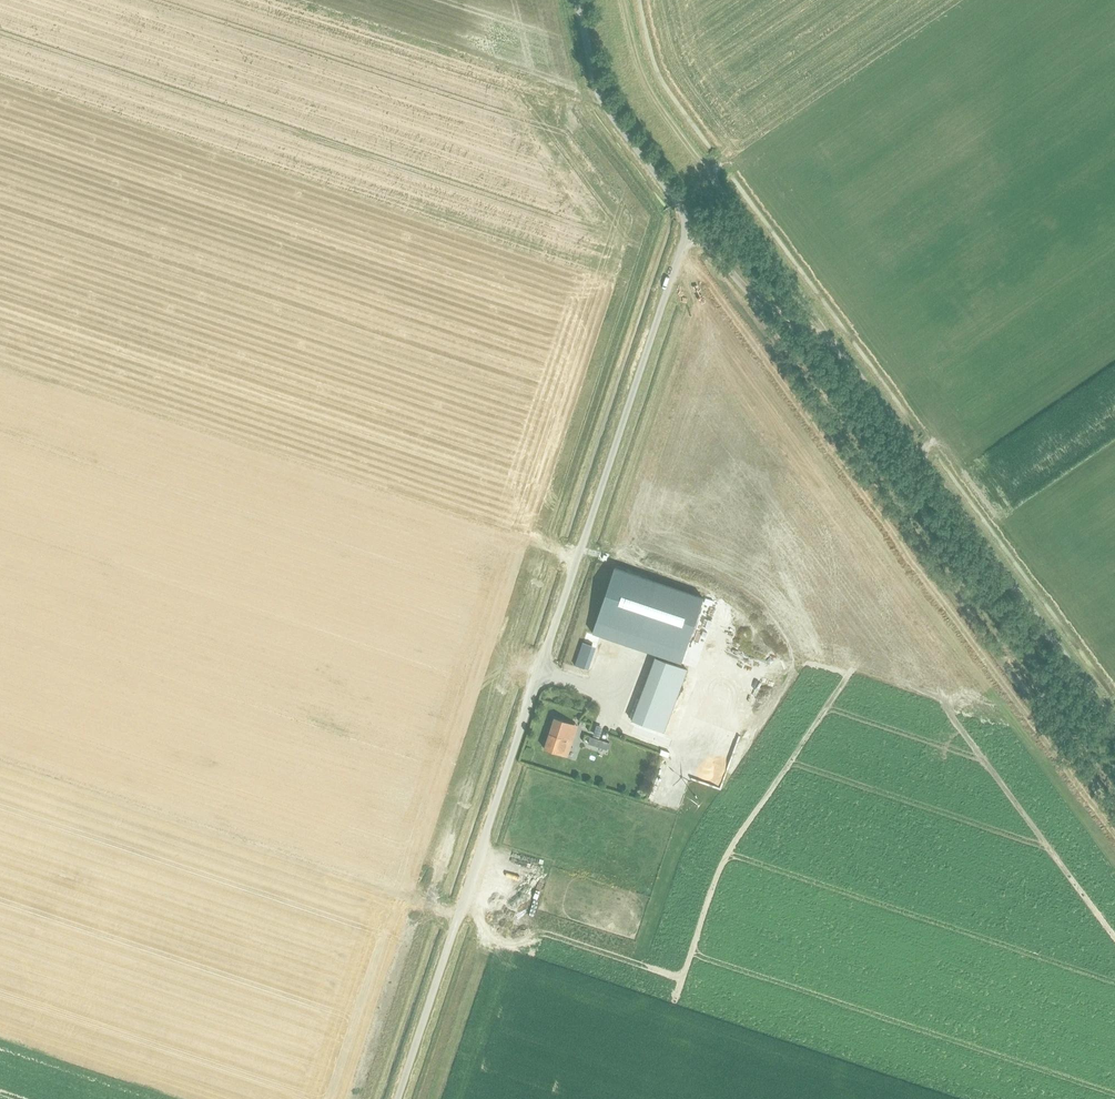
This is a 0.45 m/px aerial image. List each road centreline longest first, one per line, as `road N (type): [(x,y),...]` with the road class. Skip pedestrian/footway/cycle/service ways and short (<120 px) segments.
road 1 (unclassified): [(398,1098),(686,236),(684,213),(601,98),(577,0)]
road 2 (track): [(833,343),(1114,721)]
road 3 (track): [(624,0),(652,95),(833,343)]
road 4 (track): [(686,236),(706,240),(766,306),(833,343)]

